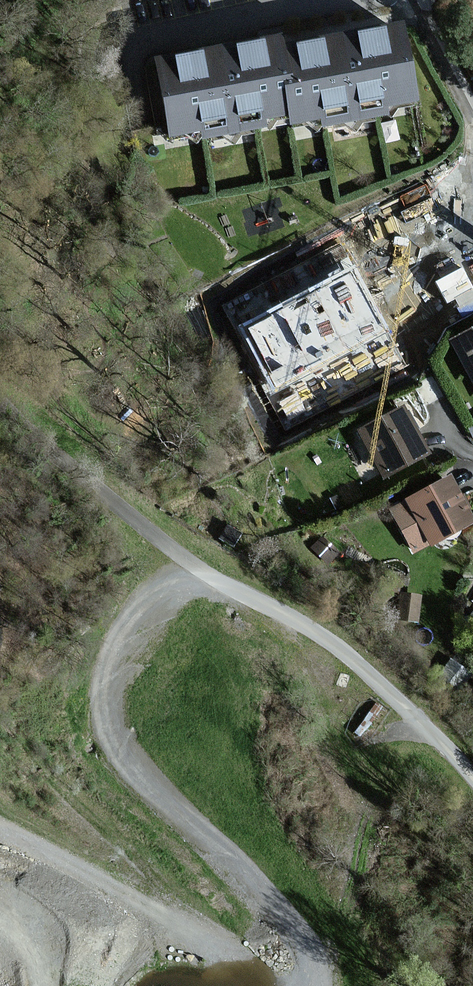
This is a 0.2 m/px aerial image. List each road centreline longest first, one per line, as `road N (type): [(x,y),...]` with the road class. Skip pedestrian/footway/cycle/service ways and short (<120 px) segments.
road 1 (track): [(0,387),(169,549),(325,640),(394,698),(472,783)]
road 2 (track): [(219,579),(162,595),(120,630),(104,676),(103,710),(116,755),(250,872),(292,922),(316,985)]
road 3 (residential): [(472,114),(414,0)]

